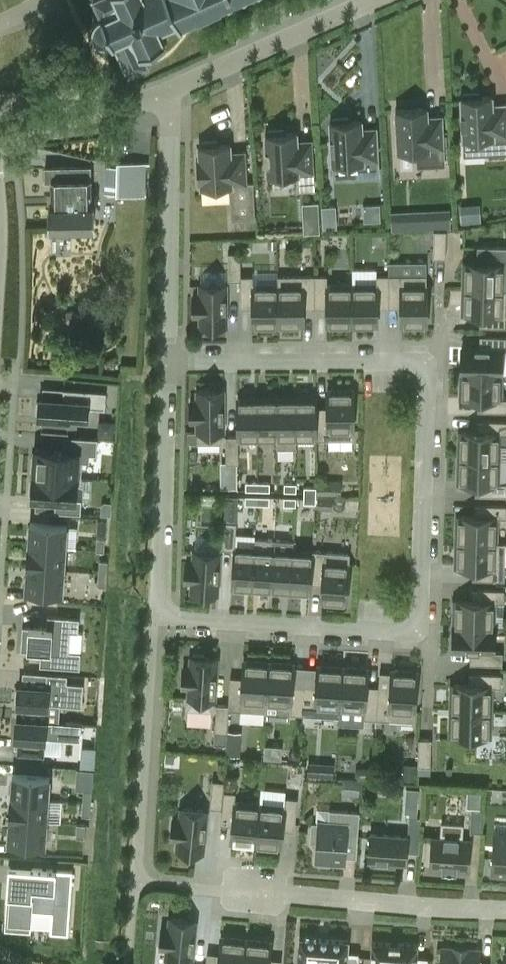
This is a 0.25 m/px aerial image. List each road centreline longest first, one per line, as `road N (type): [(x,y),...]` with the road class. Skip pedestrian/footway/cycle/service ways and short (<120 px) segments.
road 1 (residential): [(154,616),(403,631),(420,617),(422,367),(165,361)]
road 2 (residential): [(505,910),(137,881),(154,616)]
road 3 (residential): [(165,361),(170,100)]
road 4 (residential): [(154,616),(165,361)]
road 5 (residential): [(170,100),(381,0)]
road 6 (residential): [(0,122),(170,100)]

